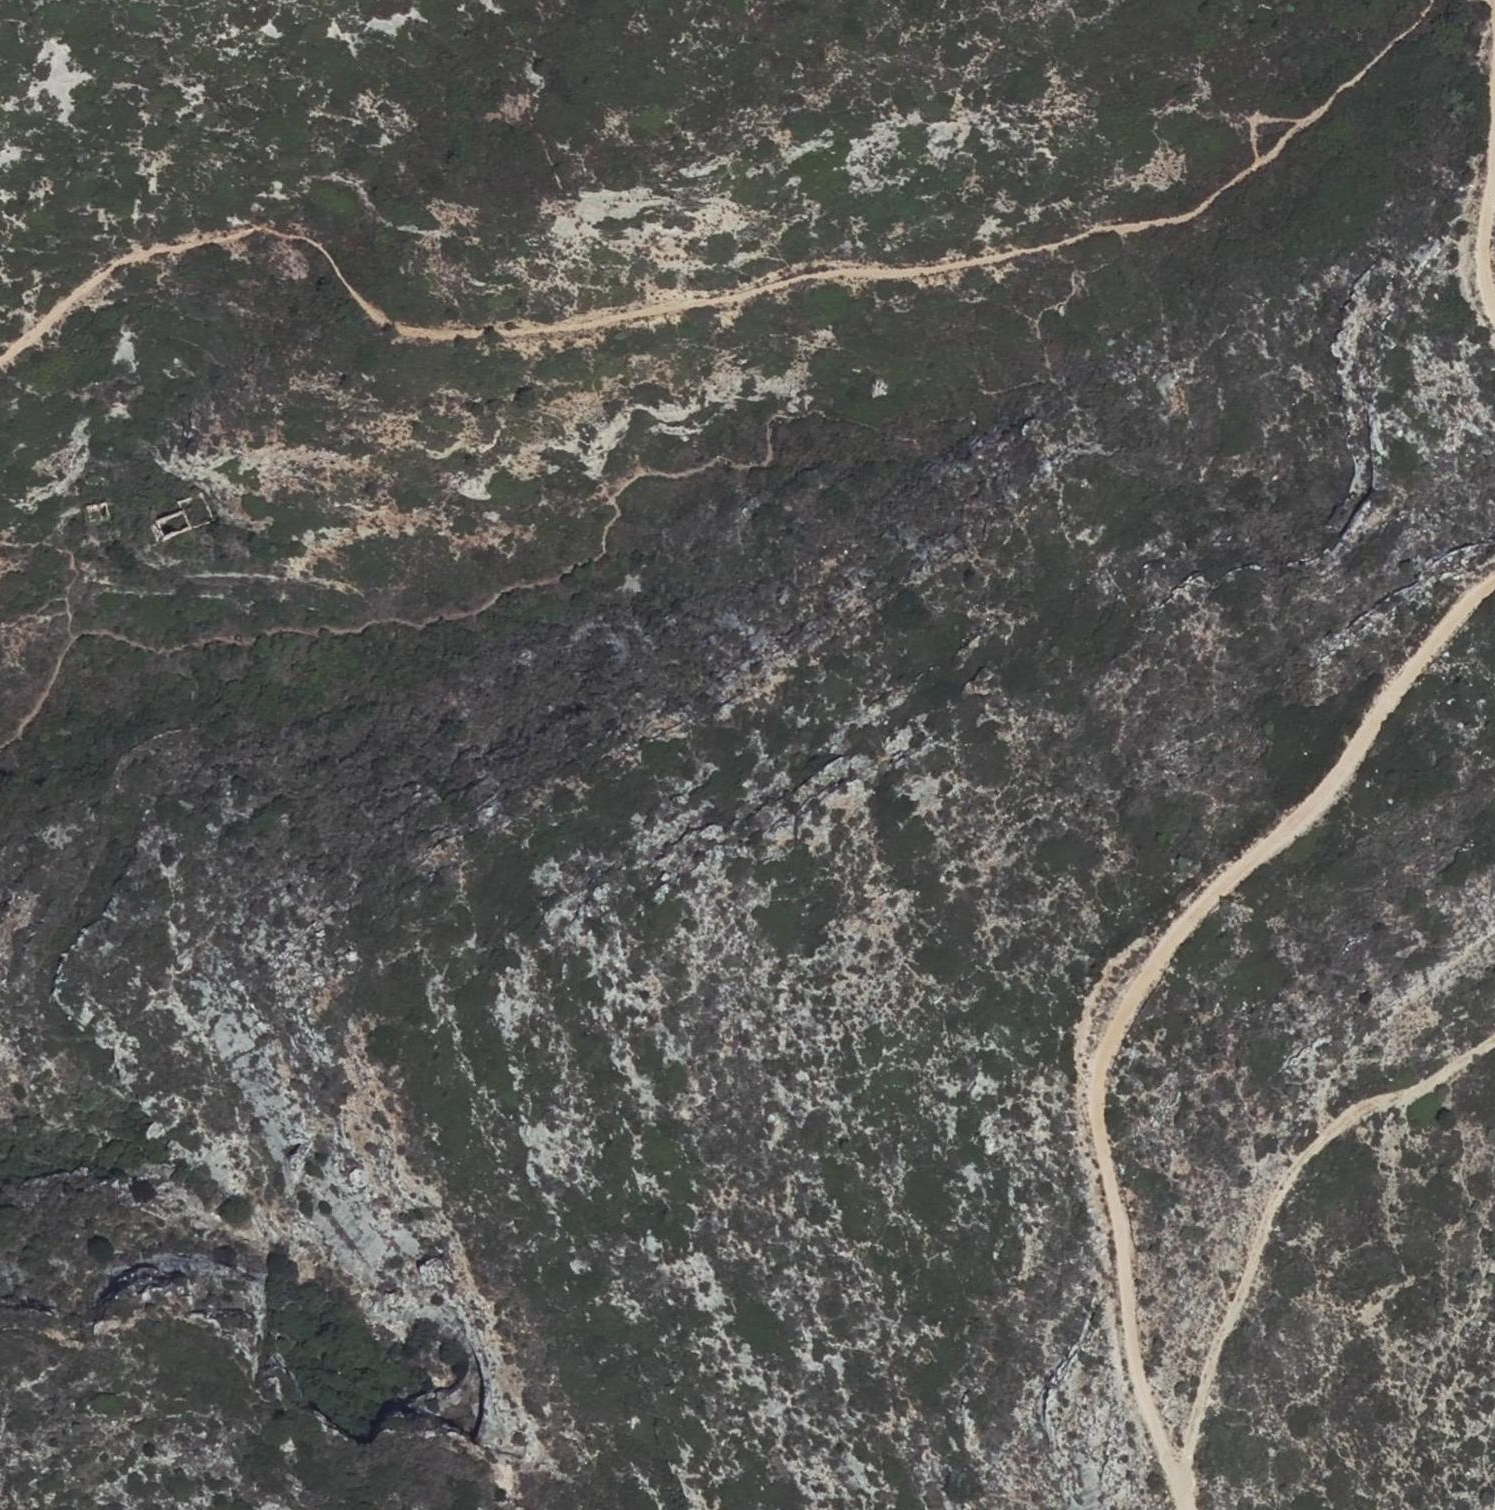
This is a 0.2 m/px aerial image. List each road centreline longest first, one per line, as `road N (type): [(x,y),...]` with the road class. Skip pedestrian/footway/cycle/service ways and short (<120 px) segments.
road 1 (track): [(1188,1509),(1132,1364),(1095,1117),(1098,1057),(1118,1001),(1223,887),(1326,800),(1388,703),(1482,584),(1494,578)]
road 2 (track): [(1184,1494),(1197,1420),(1281,1189),(1358,1113),(1418,1092),(1494,1040)]
road 3 (track): [(1494,311),(1481,251),(1494,156)]

